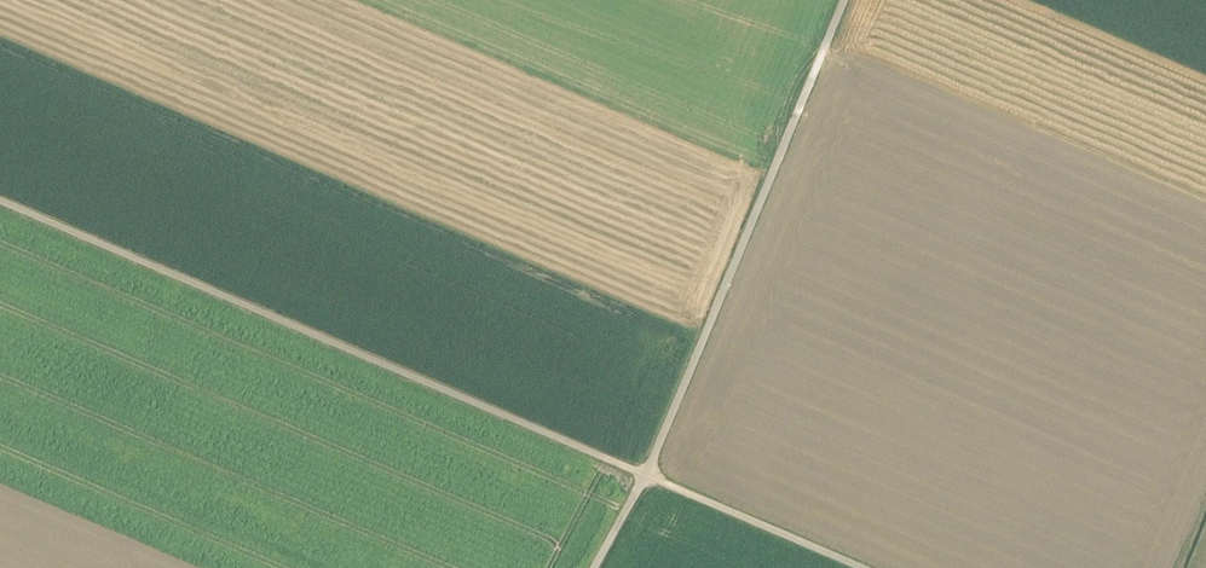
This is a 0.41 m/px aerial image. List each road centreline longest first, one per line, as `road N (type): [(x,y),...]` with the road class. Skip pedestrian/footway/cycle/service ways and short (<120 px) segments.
road 1 (track): [(0,201),(646,476)]
road 2 (track): [(646,476),(846,0)]
road 3 (track): [(646,476),(857,567)]

